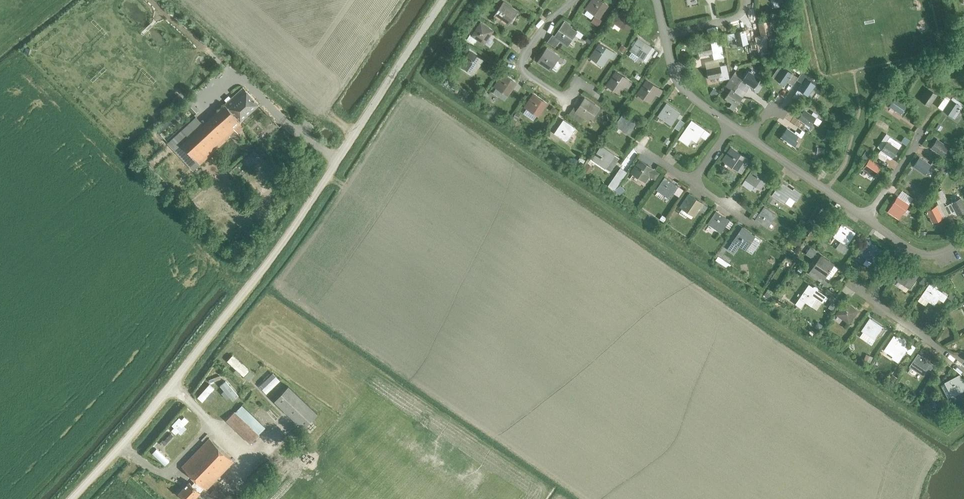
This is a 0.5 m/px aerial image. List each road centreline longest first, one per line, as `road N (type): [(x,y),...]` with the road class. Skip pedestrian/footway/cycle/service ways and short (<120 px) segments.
road 1 (tertiary): [(70,498),(266,267),(442,0)]
road 2 (residential): [(581,82),(568,99),(522,71),(531,43),(572,0)]
road 3 (residential): [(746,134),(866,218)]

